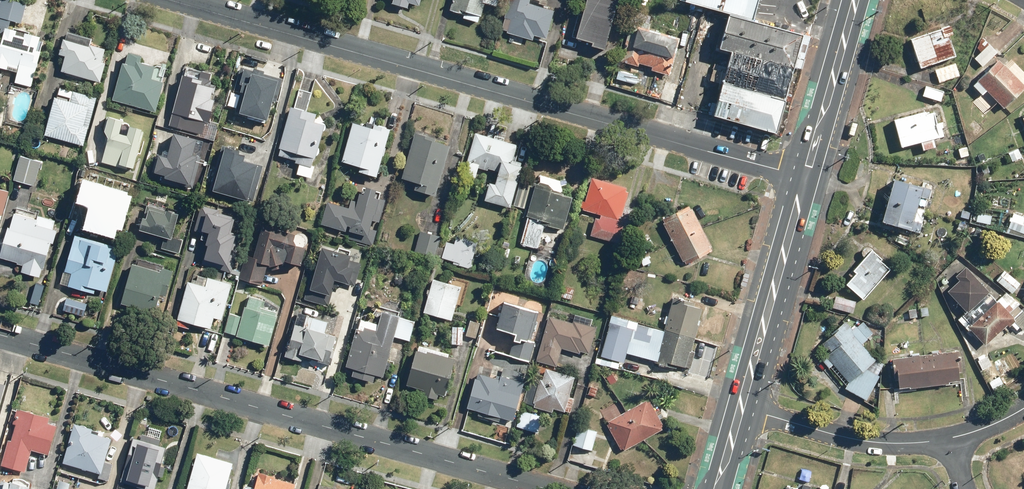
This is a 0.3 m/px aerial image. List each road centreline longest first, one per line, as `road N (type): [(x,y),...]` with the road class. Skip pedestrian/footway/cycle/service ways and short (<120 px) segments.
road 1 (residential): [(806,177),(173,0)]
road 2 (residential): [(0,335),(546,488)]
road 3 (primary): [(806,177),(741,408)]
road 4 (residential): [(741,408),(844,438),(946,438)]
road 5 (primary): [(856,0),(806,177)]

